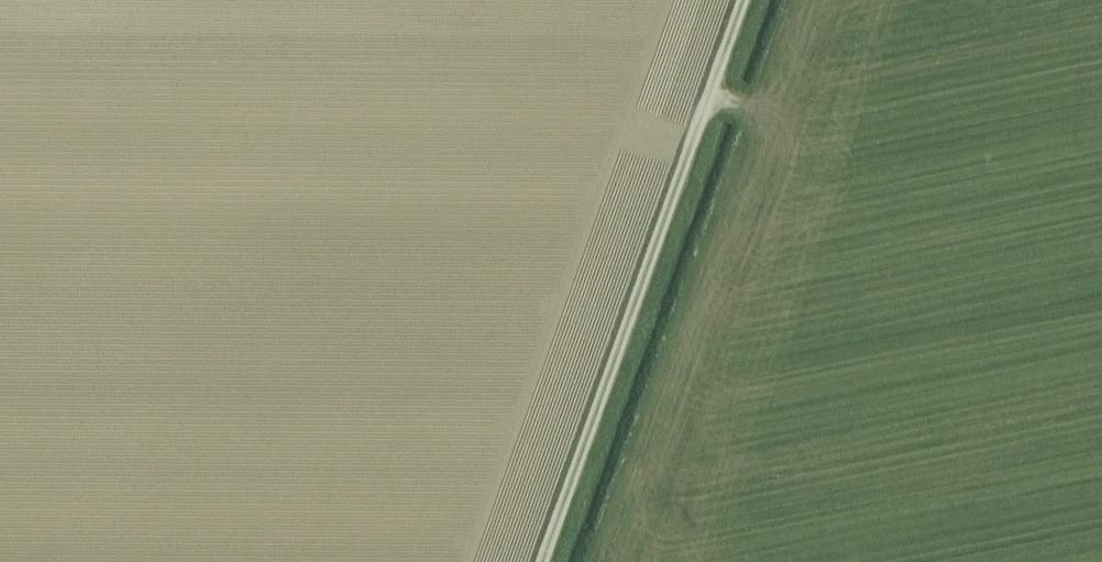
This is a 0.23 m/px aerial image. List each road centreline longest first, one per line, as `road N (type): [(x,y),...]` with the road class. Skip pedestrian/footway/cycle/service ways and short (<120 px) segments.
road 1 (track): [(544,561),(743,0)]

